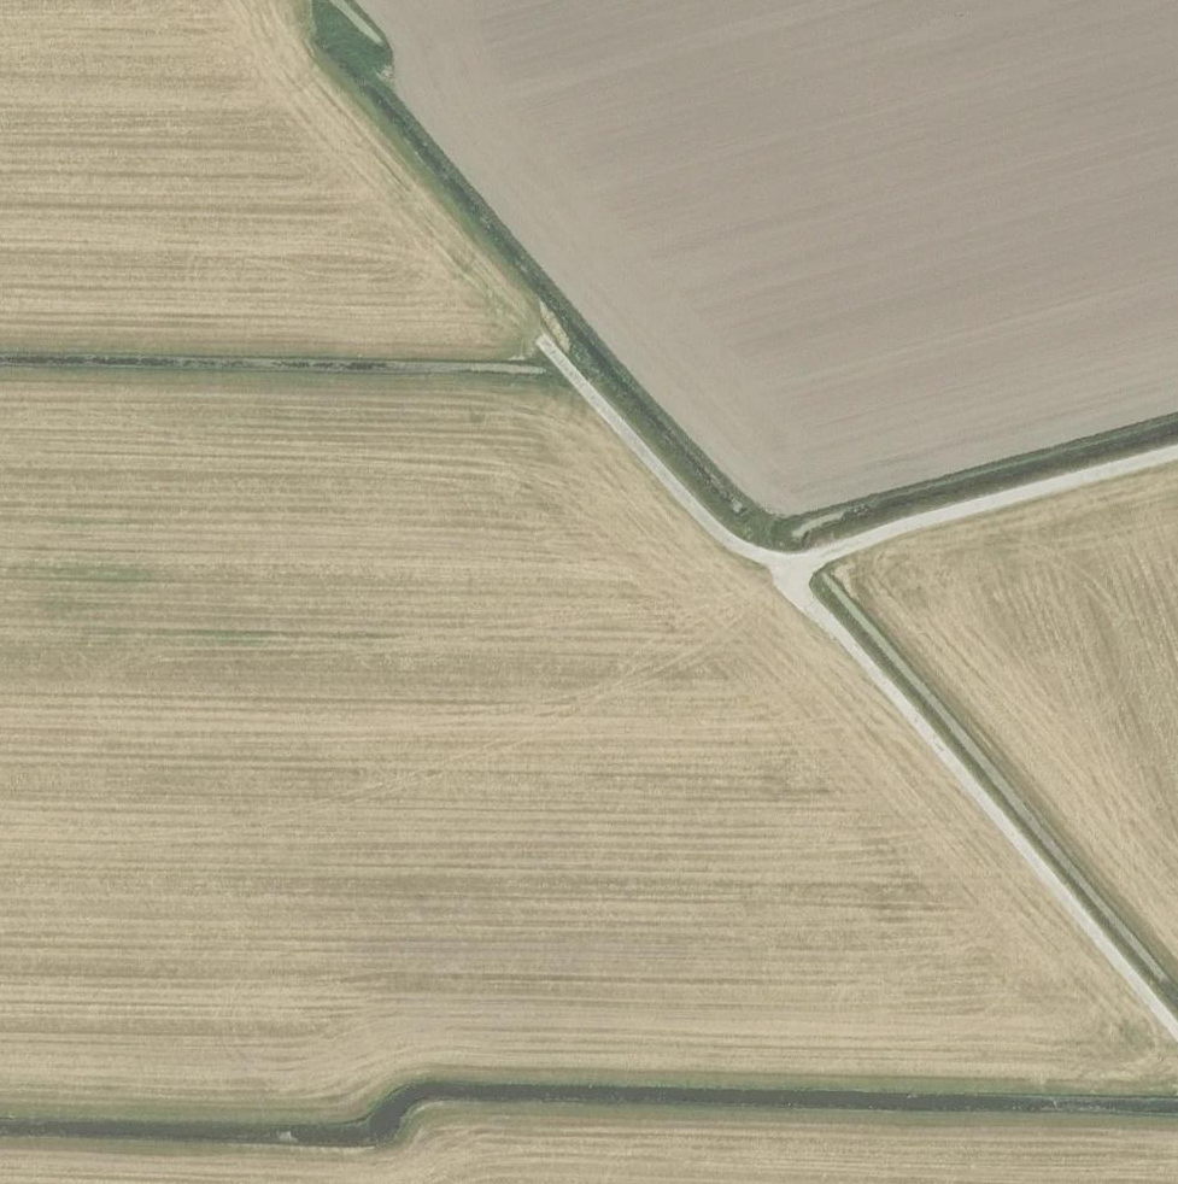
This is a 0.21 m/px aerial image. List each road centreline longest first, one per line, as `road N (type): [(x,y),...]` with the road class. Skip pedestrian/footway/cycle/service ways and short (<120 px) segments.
road 1 (track): [(543,342),(714,528),(775,558),(824,556),(909,524),(1177,452)]
road 2 (track): [(1177,1035),(839,630),(793,588),(793,560)]

